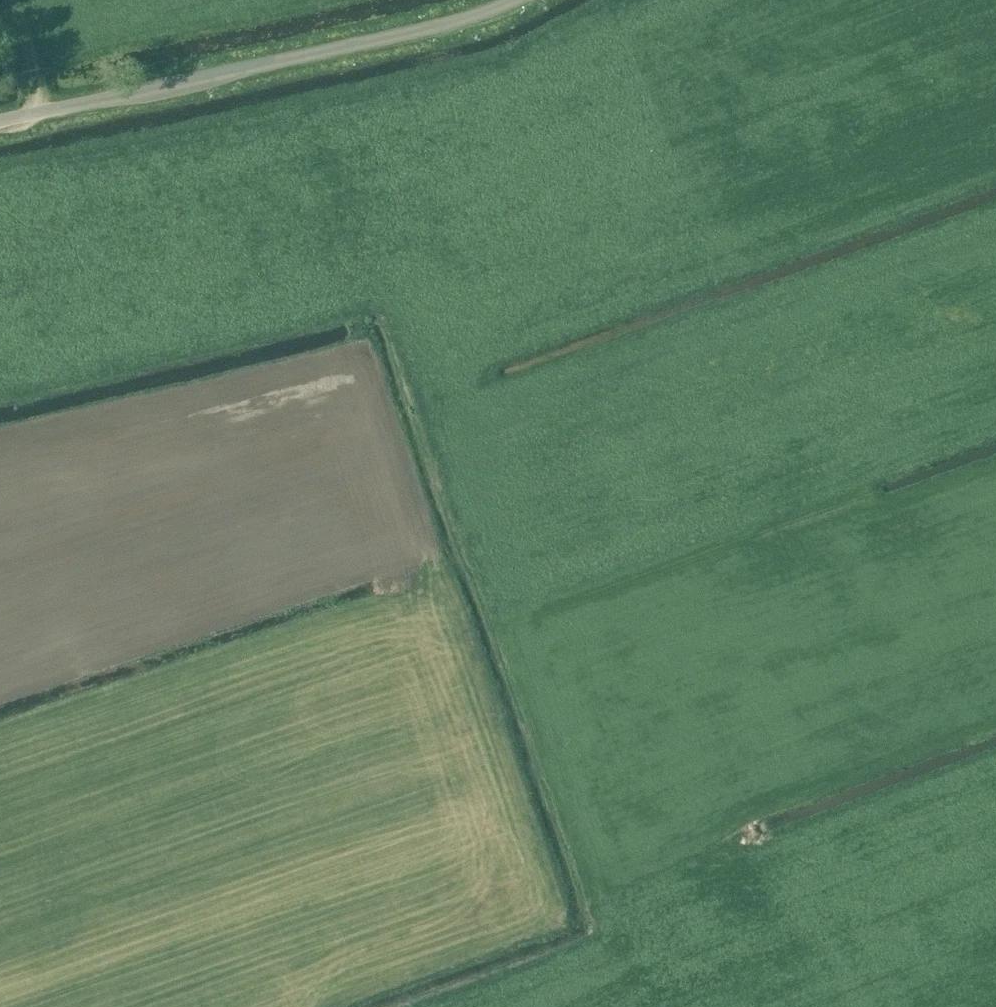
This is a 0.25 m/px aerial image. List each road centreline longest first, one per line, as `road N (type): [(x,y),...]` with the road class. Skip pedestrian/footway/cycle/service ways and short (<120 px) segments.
road 1 (unclassified): [(525,0),(458,26),(0,125)]

